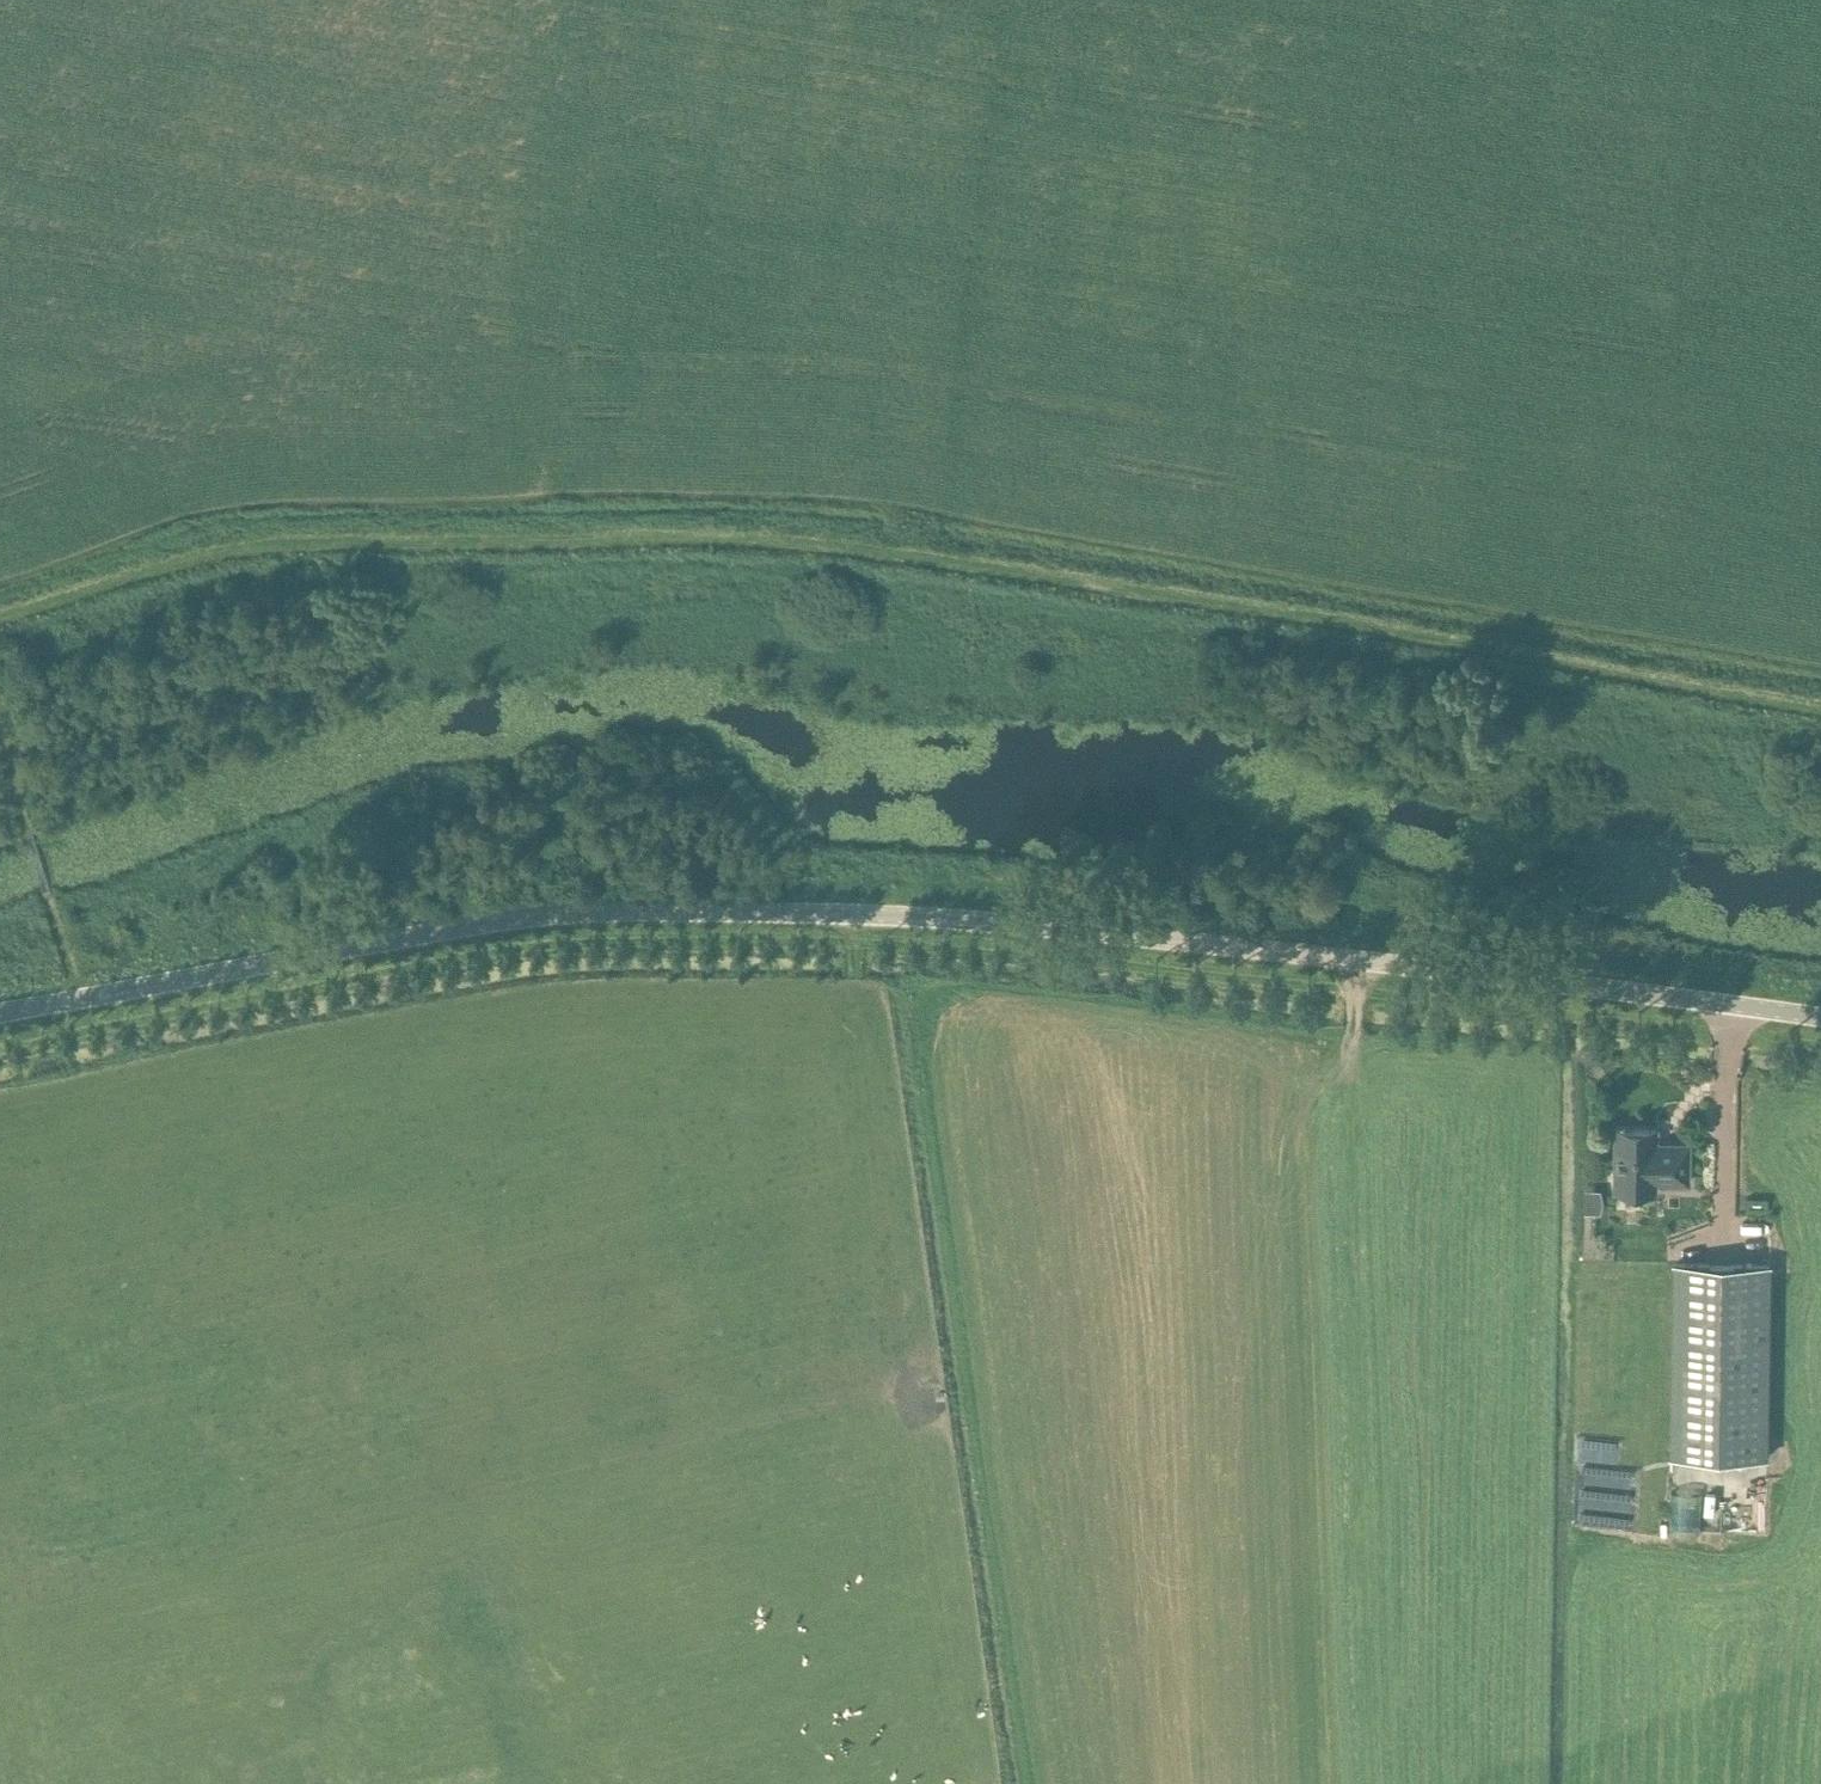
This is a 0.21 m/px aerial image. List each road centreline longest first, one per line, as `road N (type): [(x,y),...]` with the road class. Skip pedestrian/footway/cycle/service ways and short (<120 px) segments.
road 1 (unclassified): [(1820,1017),(1033,927),(825,913),(626,911),(487,922),(0,1014)]

